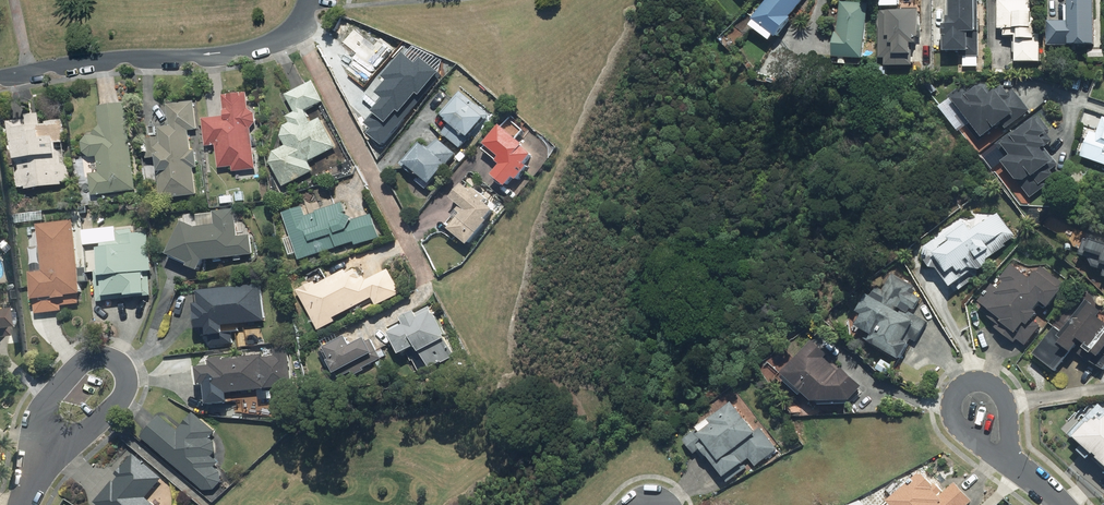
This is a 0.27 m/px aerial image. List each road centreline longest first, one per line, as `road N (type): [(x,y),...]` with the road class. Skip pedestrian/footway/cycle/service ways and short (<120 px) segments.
road 1 (residential): [(313,0),(297,30),(273,44),(0,78)]
road 2 (residential): [(50,403),(83,361),(101,357),(123,369),(125,387),(114,409),(33,477)]
road 3 (residential): [(1012,465),(966,433),(951,406),(956,391),(976,381),(996,385),(1007,401)]

